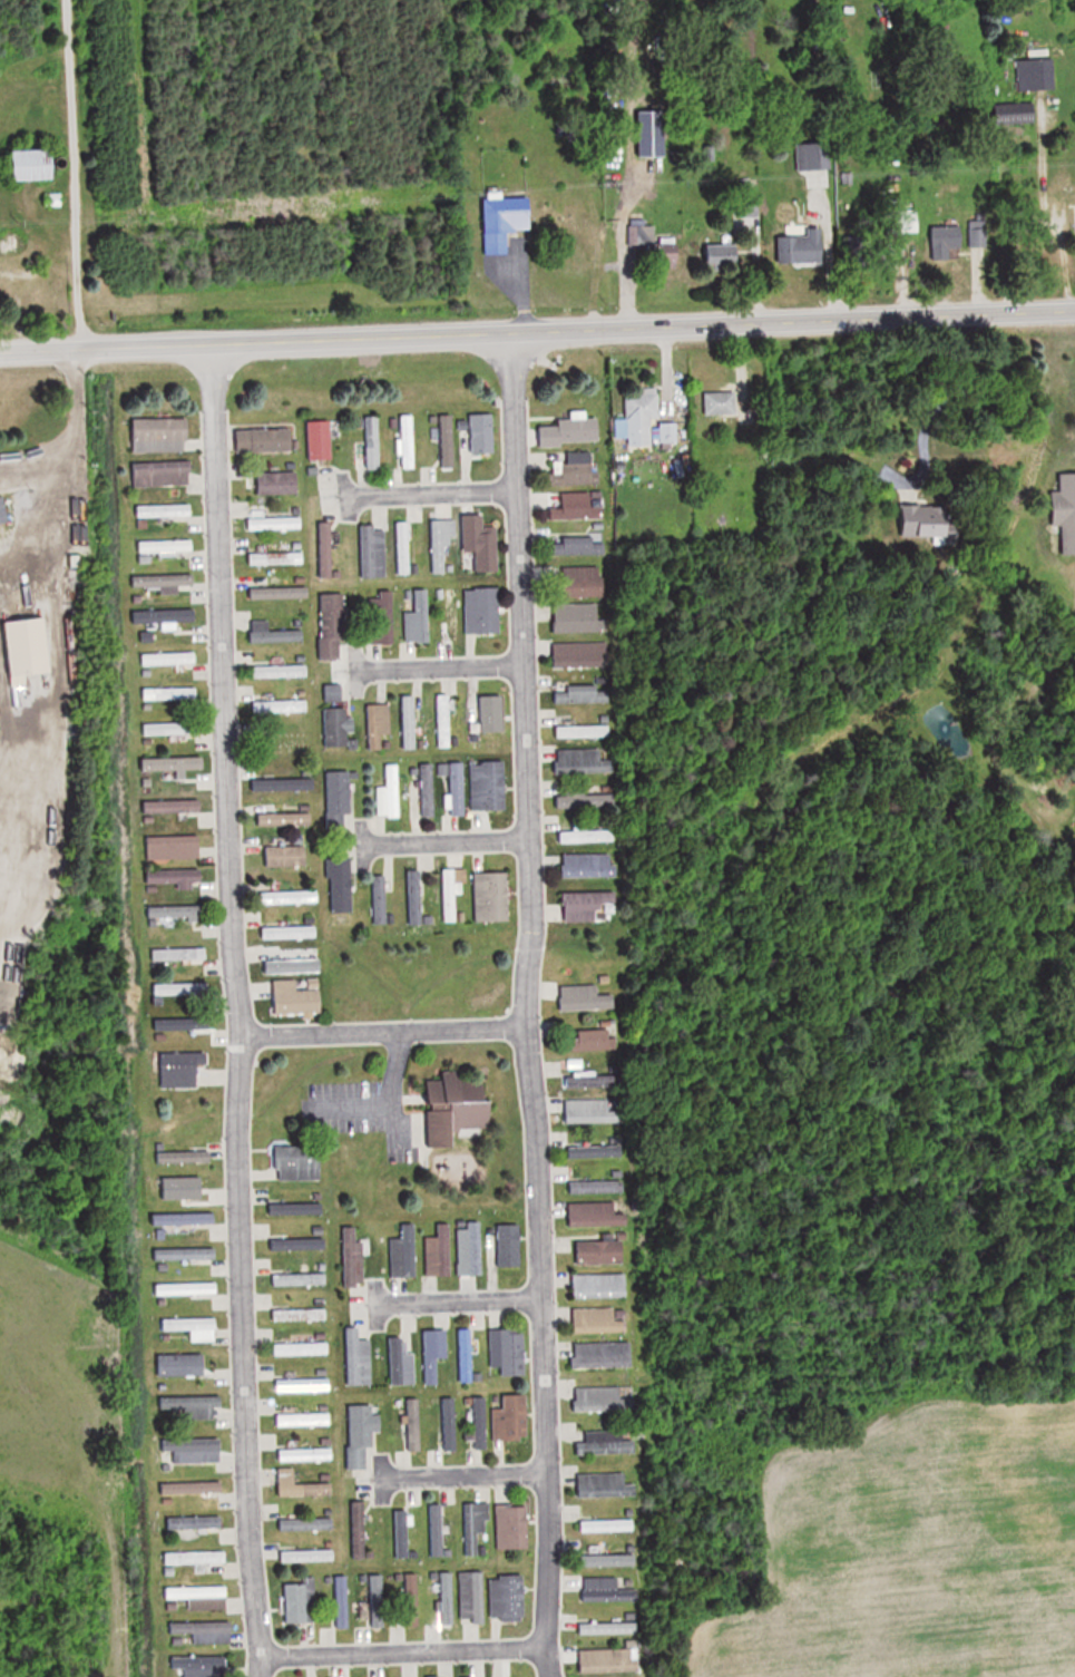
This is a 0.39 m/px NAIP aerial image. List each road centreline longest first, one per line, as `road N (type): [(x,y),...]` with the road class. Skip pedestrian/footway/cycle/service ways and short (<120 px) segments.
road 1 (residential): [(899,318),(980,1676)]
road 2 (residential): [(208,351),(236,1040),(240,1465),(260,1655)]
road 3 (residential): [(0,357),(1074,312)]
road 4 (residential): [(537,1304),(521,1033),(509,332)]
road 5 (residential): [(543,1638),(537,1304)]
road 6 (residential): [(260,1655),(518,1655),(543,1638)]
road 7 (residential): [(236,1040),(521,1033)]
road 8 (residential): [(332,499),(512,496)]
road 9 (residential): [(365,1481),(541,1478)]
road 10 (residential): [(343,673),(518,670)]
road 11 (residential): [(363,1307),(537,1304)]
road 12 (residential): [(351,847),(524,845)]

